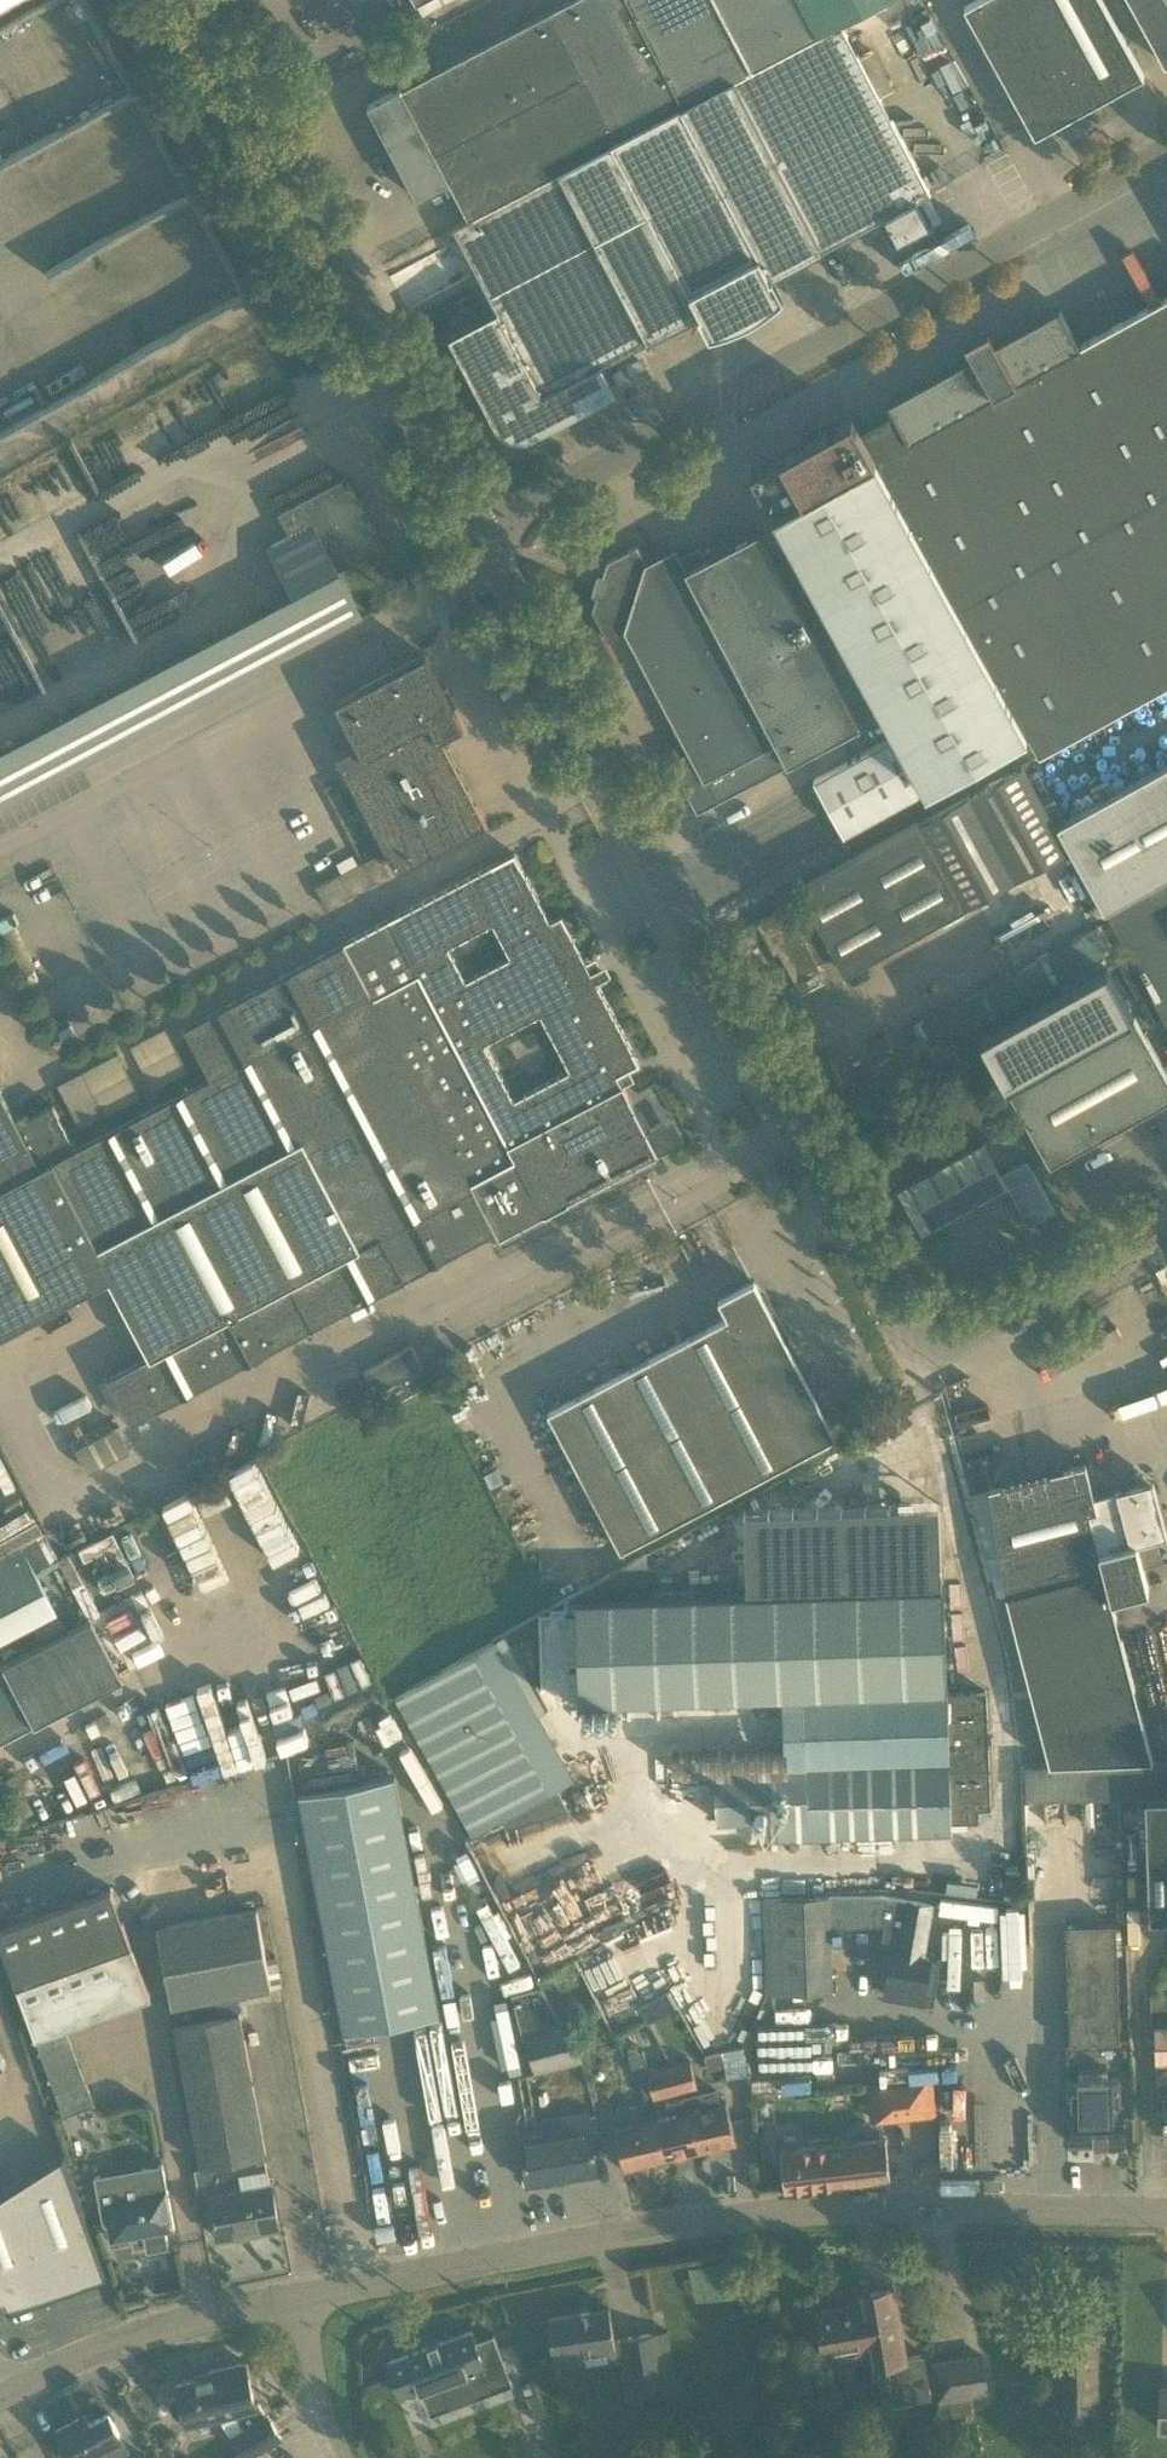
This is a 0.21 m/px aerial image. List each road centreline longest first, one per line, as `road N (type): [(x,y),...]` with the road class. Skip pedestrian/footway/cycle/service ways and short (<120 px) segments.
road 1 (unclassified): [(486,532),(893,1277),(927,1320),(965,1331),(1166,1228)]
road 2 (unclassified): [(295,2303),(712,2220),(982,2198),(1166,2208)]
road 3 (unclassified): [(486,532),(1166,154)]
road 4 (unclassified): [(198,0),(486,532)]
road 5 (unclassified): [(0,2390),(92,2353),(295,2303)]
road 6 (residential): [(349,2457),(311,2374),(295,2303)]

